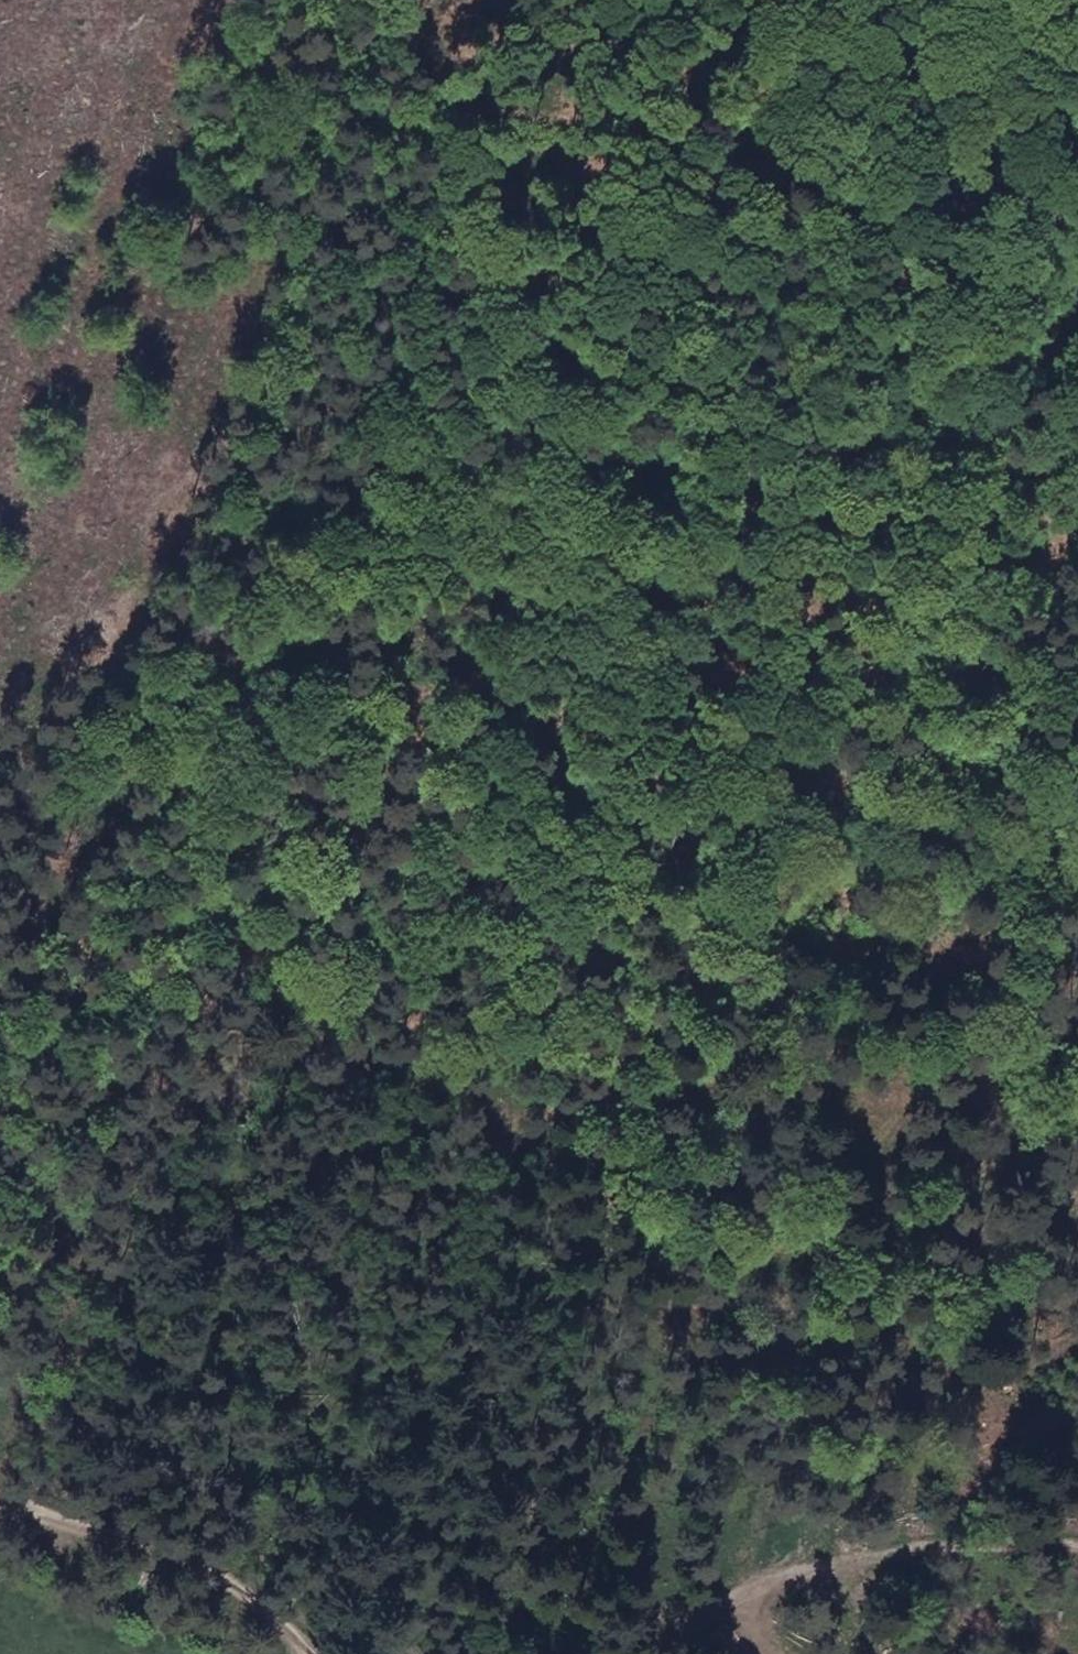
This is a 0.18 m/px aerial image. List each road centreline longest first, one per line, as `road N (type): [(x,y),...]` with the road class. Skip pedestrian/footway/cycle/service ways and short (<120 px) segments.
road 1 (track): [(611,1653),(734,1571),(947,1546),(1077,1555)]
road 2 (track): [(338,1653),(0,1491)]

